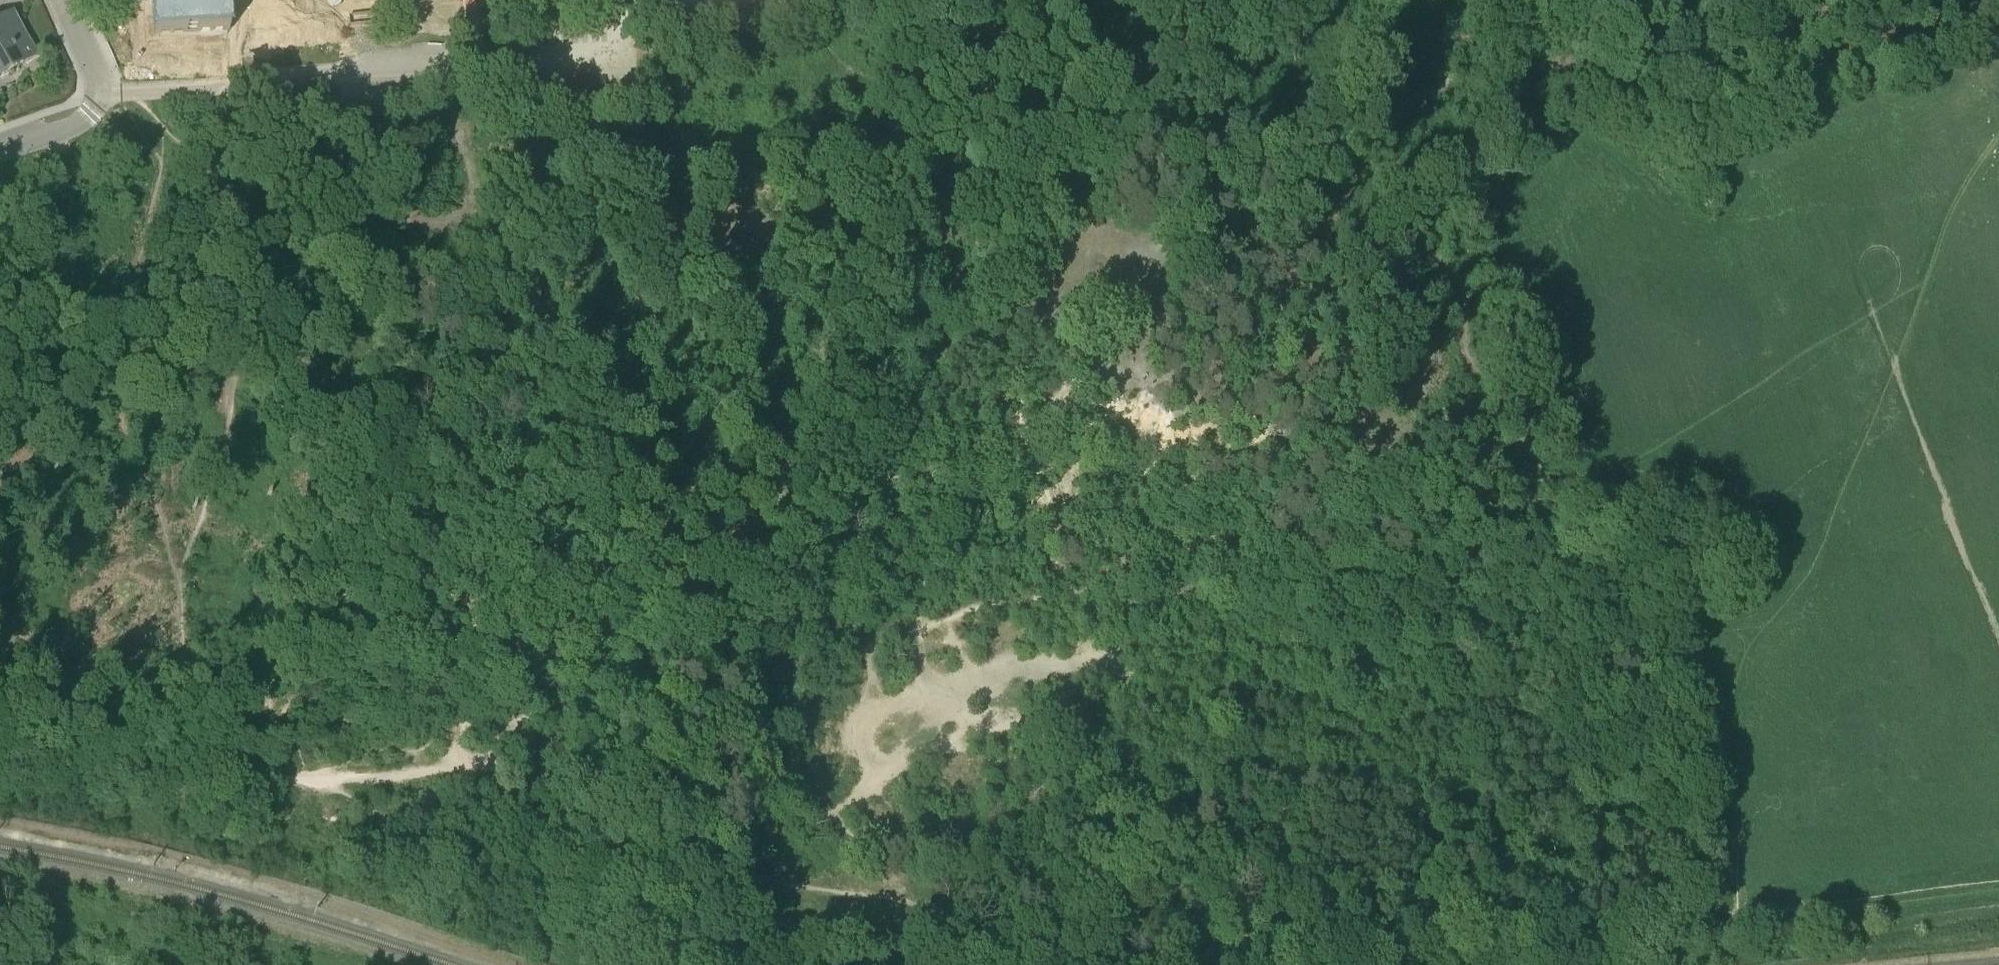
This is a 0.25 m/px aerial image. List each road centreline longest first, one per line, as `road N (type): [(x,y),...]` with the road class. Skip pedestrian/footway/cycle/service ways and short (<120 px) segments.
road 1 (track): [(926,918),(726,843),(625,822),(468,767)]
road 2 (track): [(468,767),(333,782),(259,780),(0,743)]
road 3 (residential): [(0,147),(68,127),(92,107),(95,72),(65,0)]

